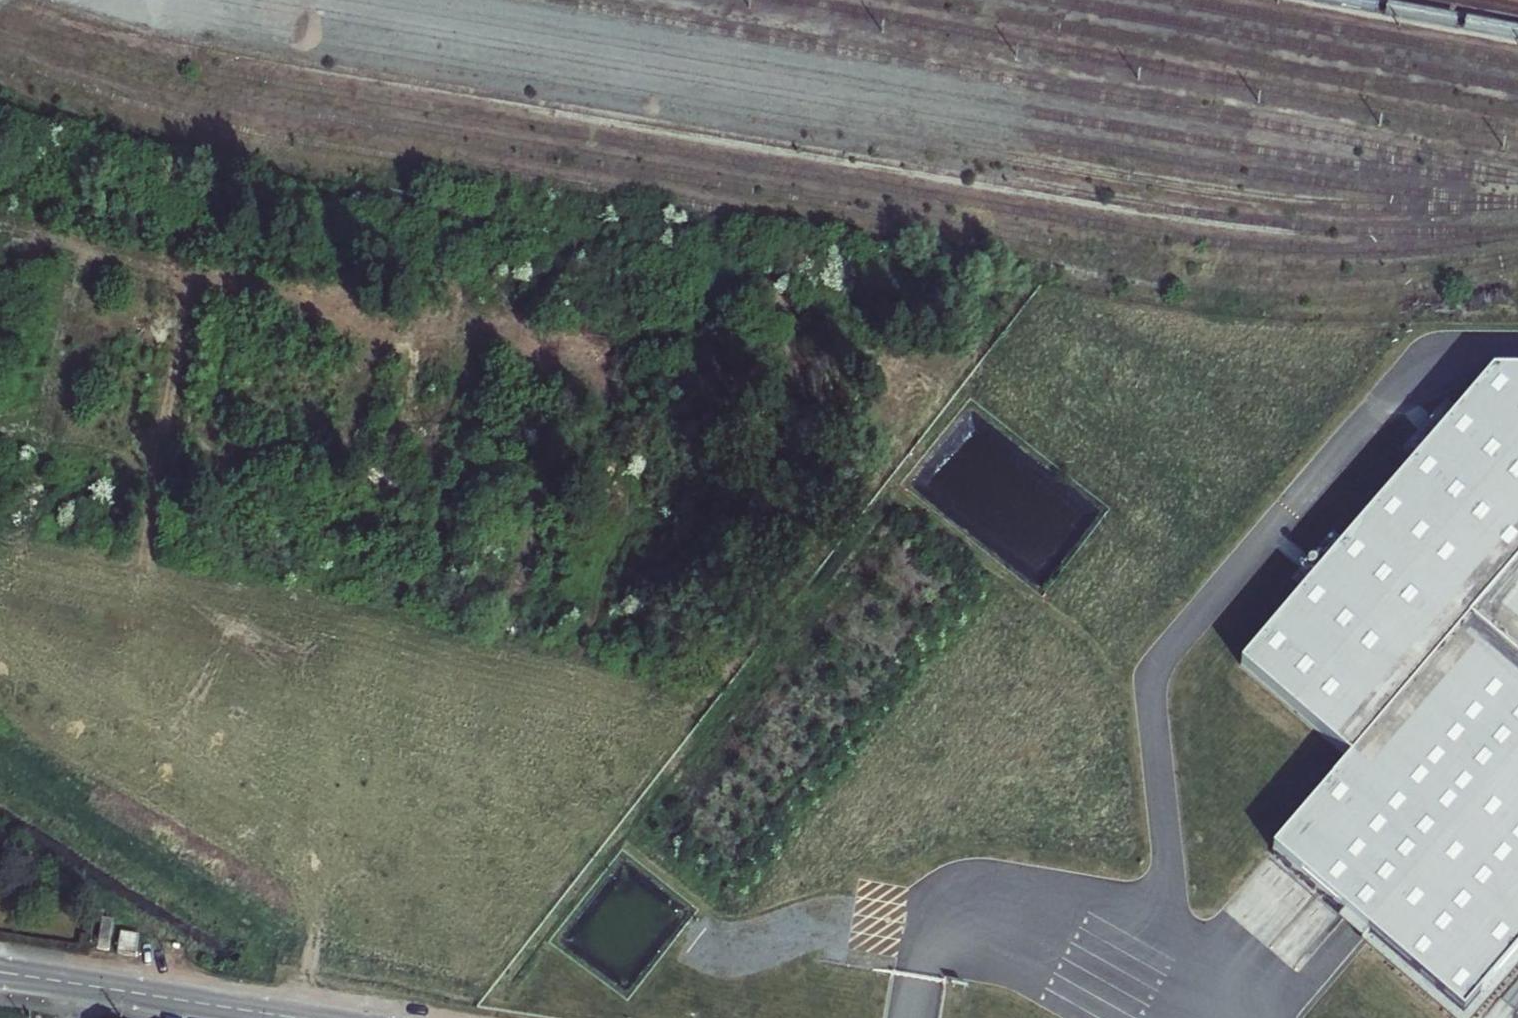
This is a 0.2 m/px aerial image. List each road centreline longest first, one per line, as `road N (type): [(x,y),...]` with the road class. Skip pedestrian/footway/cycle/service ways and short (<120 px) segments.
road 1 (residential): [(37,976),(300,1017)]

